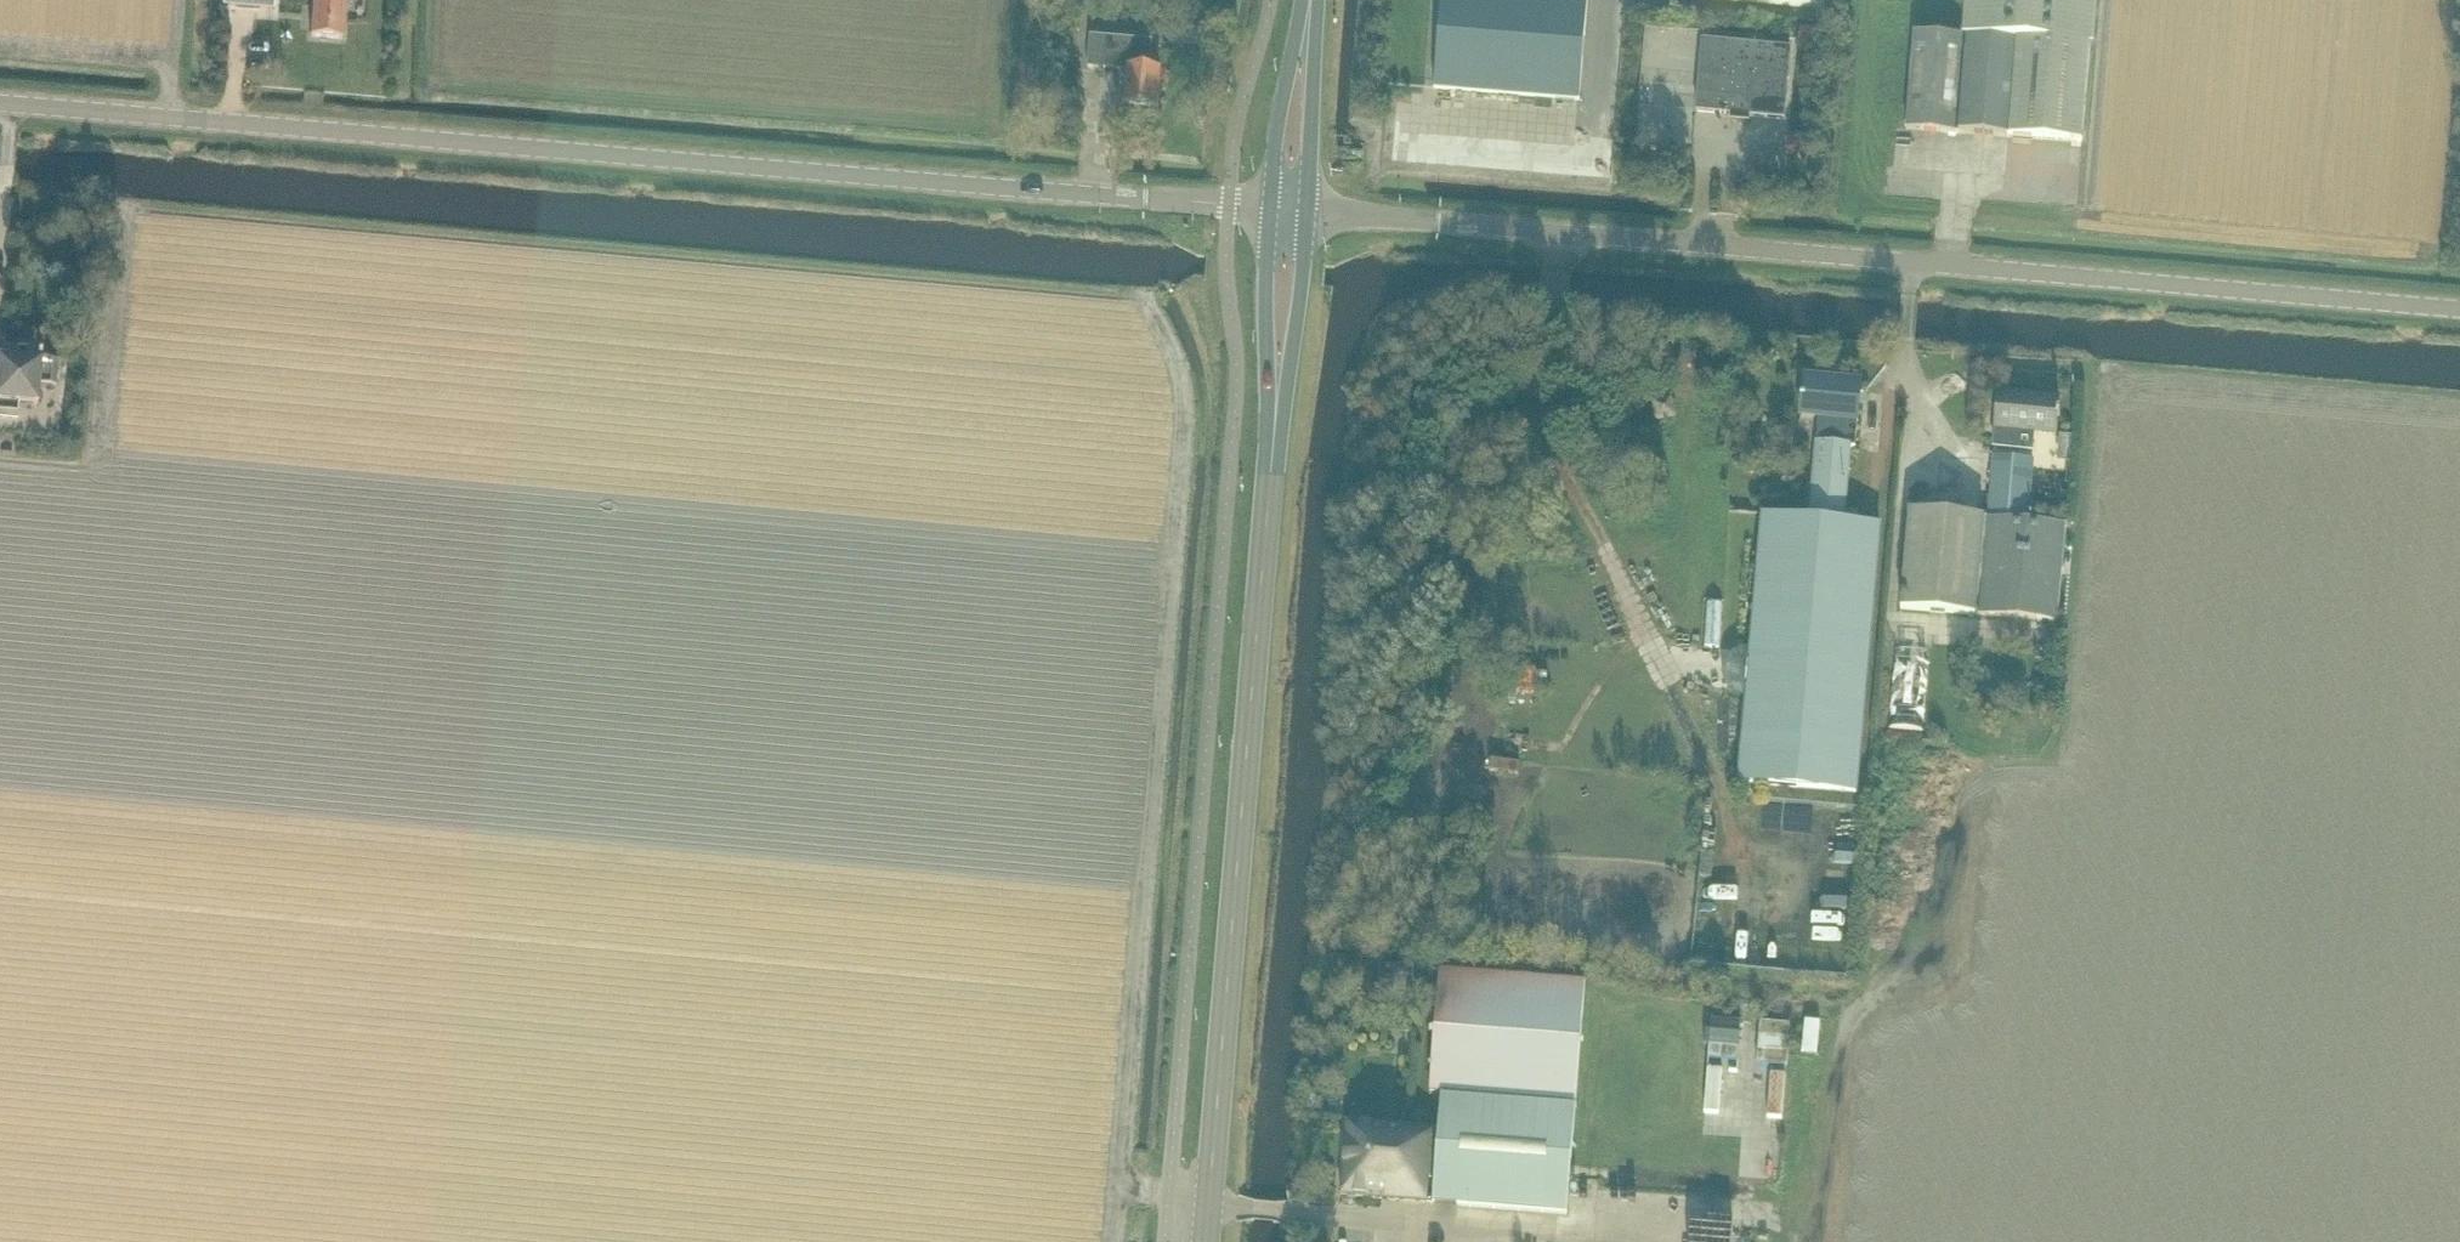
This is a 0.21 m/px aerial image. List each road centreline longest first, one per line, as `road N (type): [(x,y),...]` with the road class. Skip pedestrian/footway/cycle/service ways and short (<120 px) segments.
road 1 (unclassified): [(1293,209),(0,102)]
road 2 (unclassified): [(2459,306),(1293,209)]
road 3 (tertiary): [(1209,1241),(1293,209)]
road 4 (tertiary): [(1293,209),(1314,0)]

